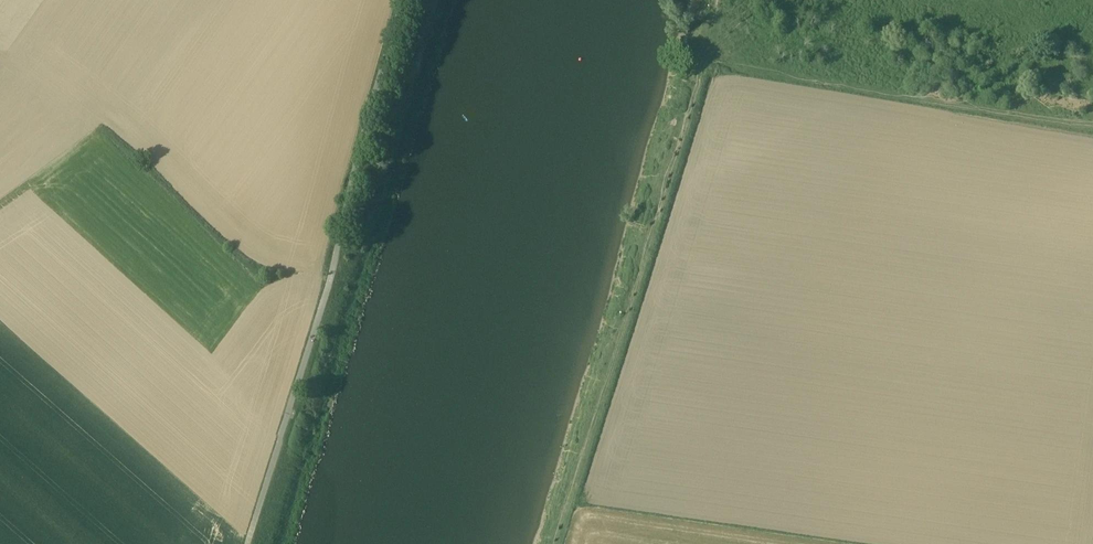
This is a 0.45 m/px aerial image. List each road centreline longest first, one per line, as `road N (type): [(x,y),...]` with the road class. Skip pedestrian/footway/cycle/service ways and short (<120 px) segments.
road 1 (track): [(720,0),(554,543)]
road 2 (unclassified): [(406,0),(312,343),(246,543)]

